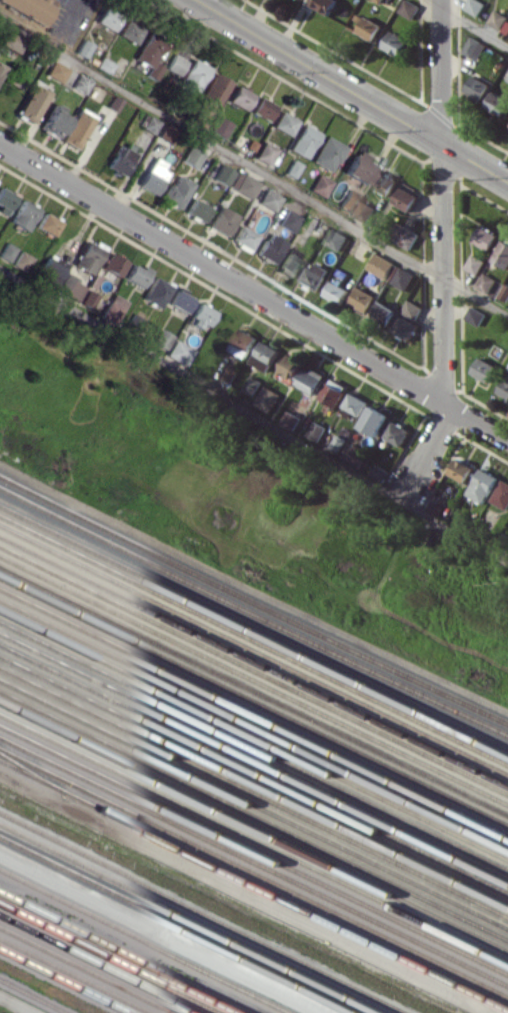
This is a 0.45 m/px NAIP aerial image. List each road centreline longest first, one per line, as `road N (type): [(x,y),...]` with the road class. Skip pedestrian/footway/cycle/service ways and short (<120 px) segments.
road 1 (residential): [(0,145),(507,438)]
road 2 (residential): [(441,0),(445,421),(401,499)]
road 3 (secondary): [(507,181),(197,0)]

